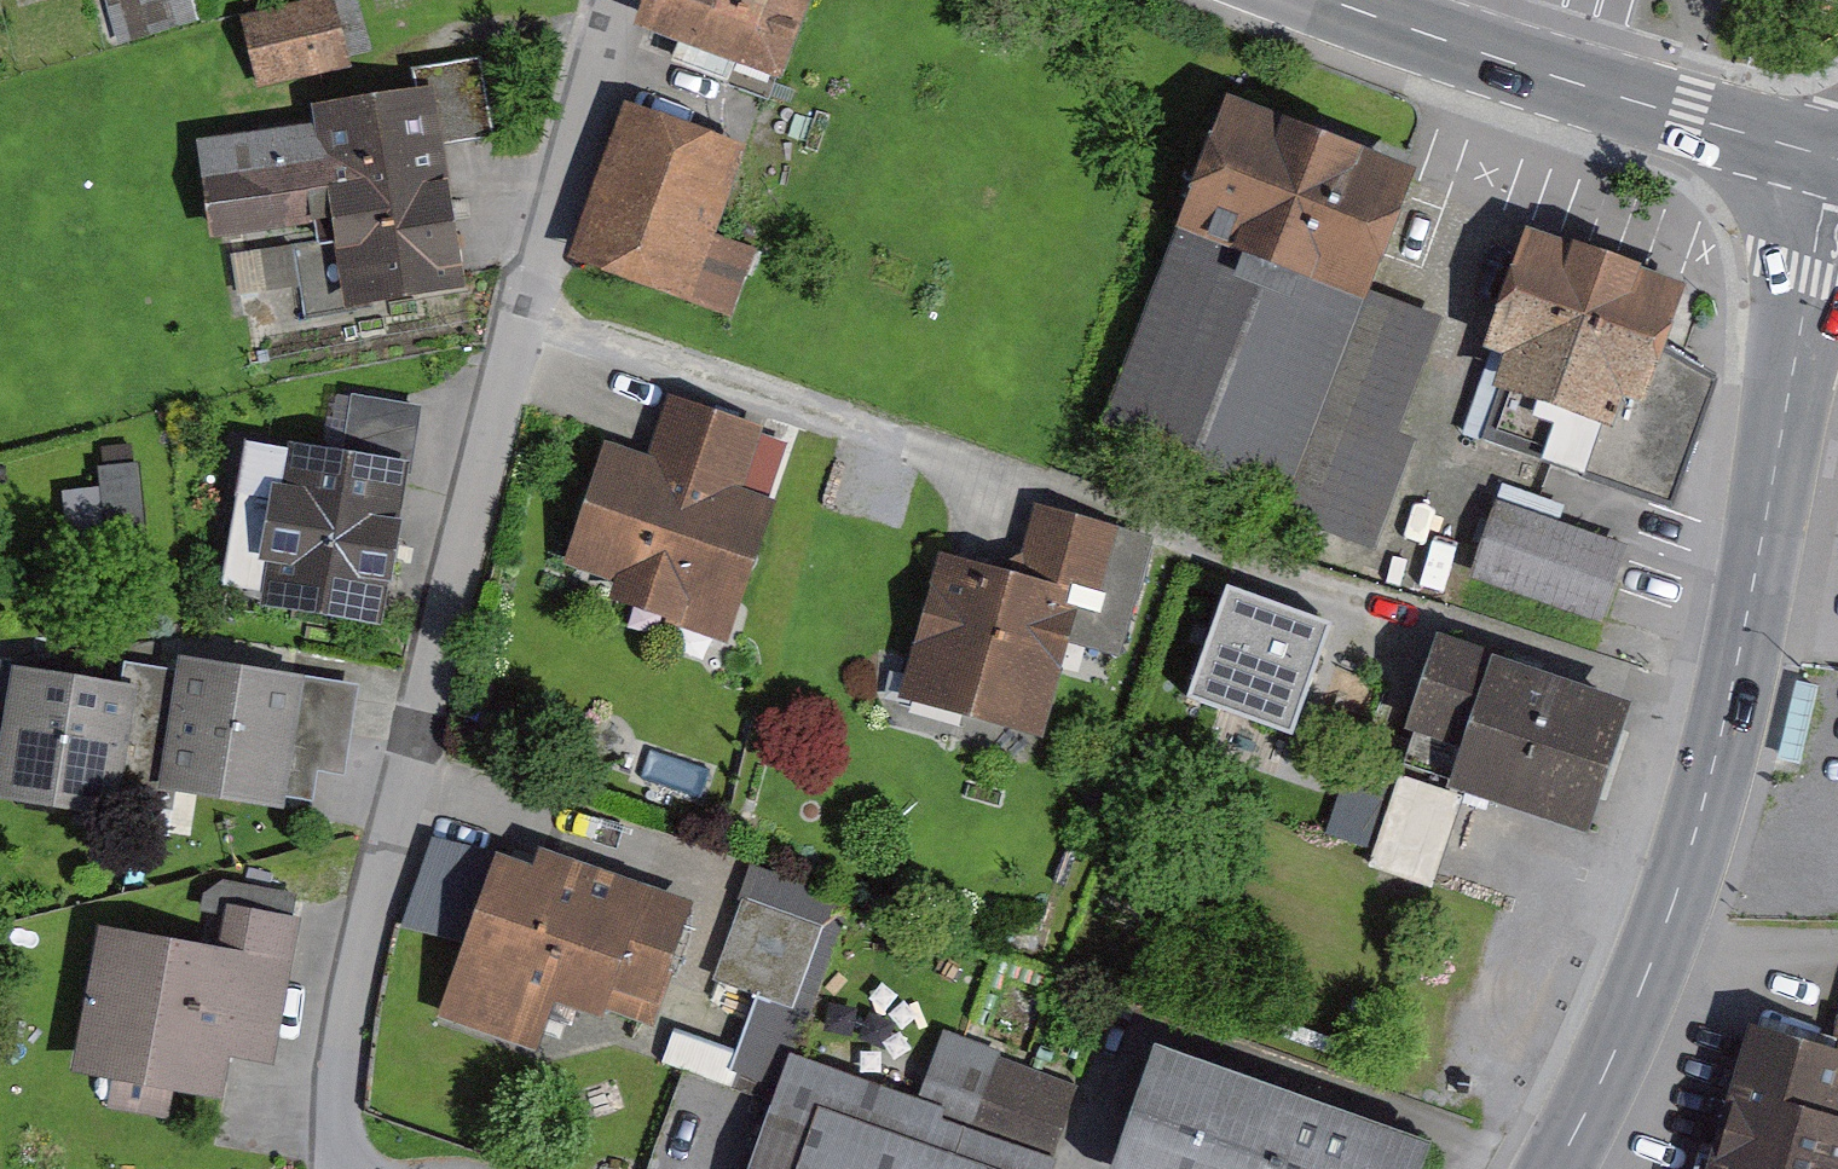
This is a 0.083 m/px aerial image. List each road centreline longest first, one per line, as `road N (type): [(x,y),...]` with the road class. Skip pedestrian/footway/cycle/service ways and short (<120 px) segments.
road 1 (residential): [(626,0),(535,313),(355,1007),(350,1103),(356,1168)]
road 2 (secondary): [(1565,1168),(1612,1086),(1677,936),(1760,627),(1837,249)]
road 3 (secondary): [(1837,155),(1351,0)]

